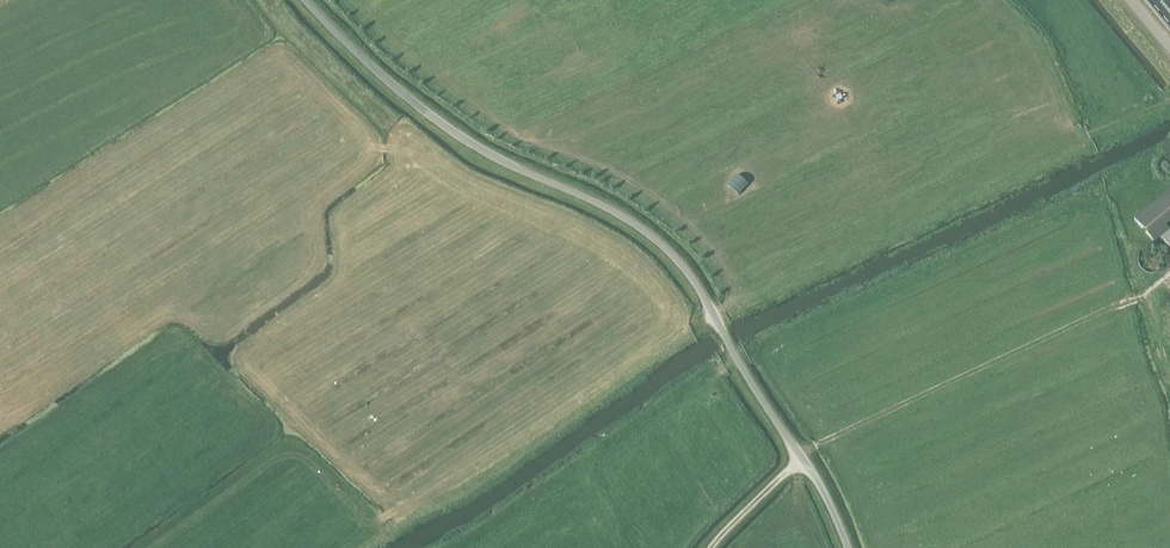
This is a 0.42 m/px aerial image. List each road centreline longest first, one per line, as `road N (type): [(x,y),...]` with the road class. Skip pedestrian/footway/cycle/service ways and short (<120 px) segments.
road 1 (unclassified): [(847,547),(812,473),(679,263),(603,206),(436,120),(305,0)]
road 2 (track): [(1169,274),(799,455)]
road 3 (track): [(269,0),(422,149)]

